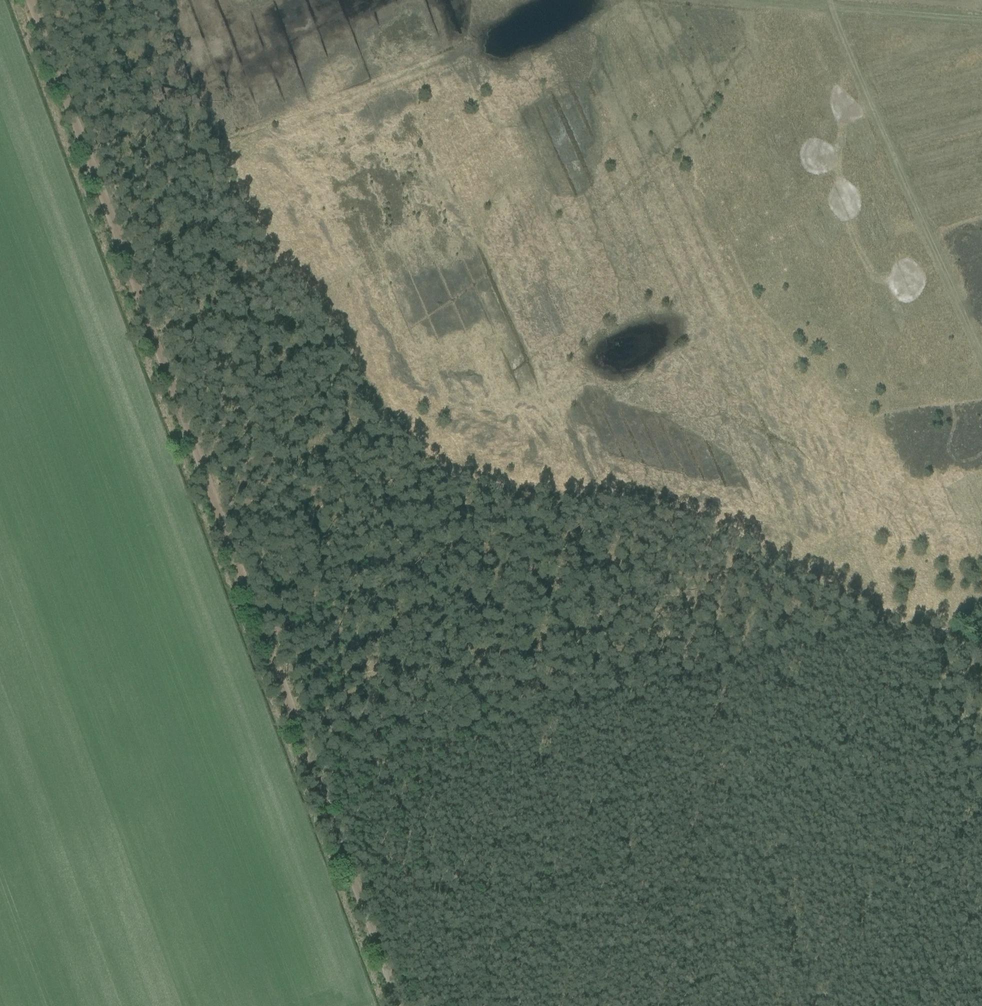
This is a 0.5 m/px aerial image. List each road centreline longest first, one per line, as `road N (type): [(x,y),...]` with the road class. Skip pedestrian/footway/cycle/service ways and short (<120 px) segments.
road 1 (track): [(396,1005),(23,0)]

